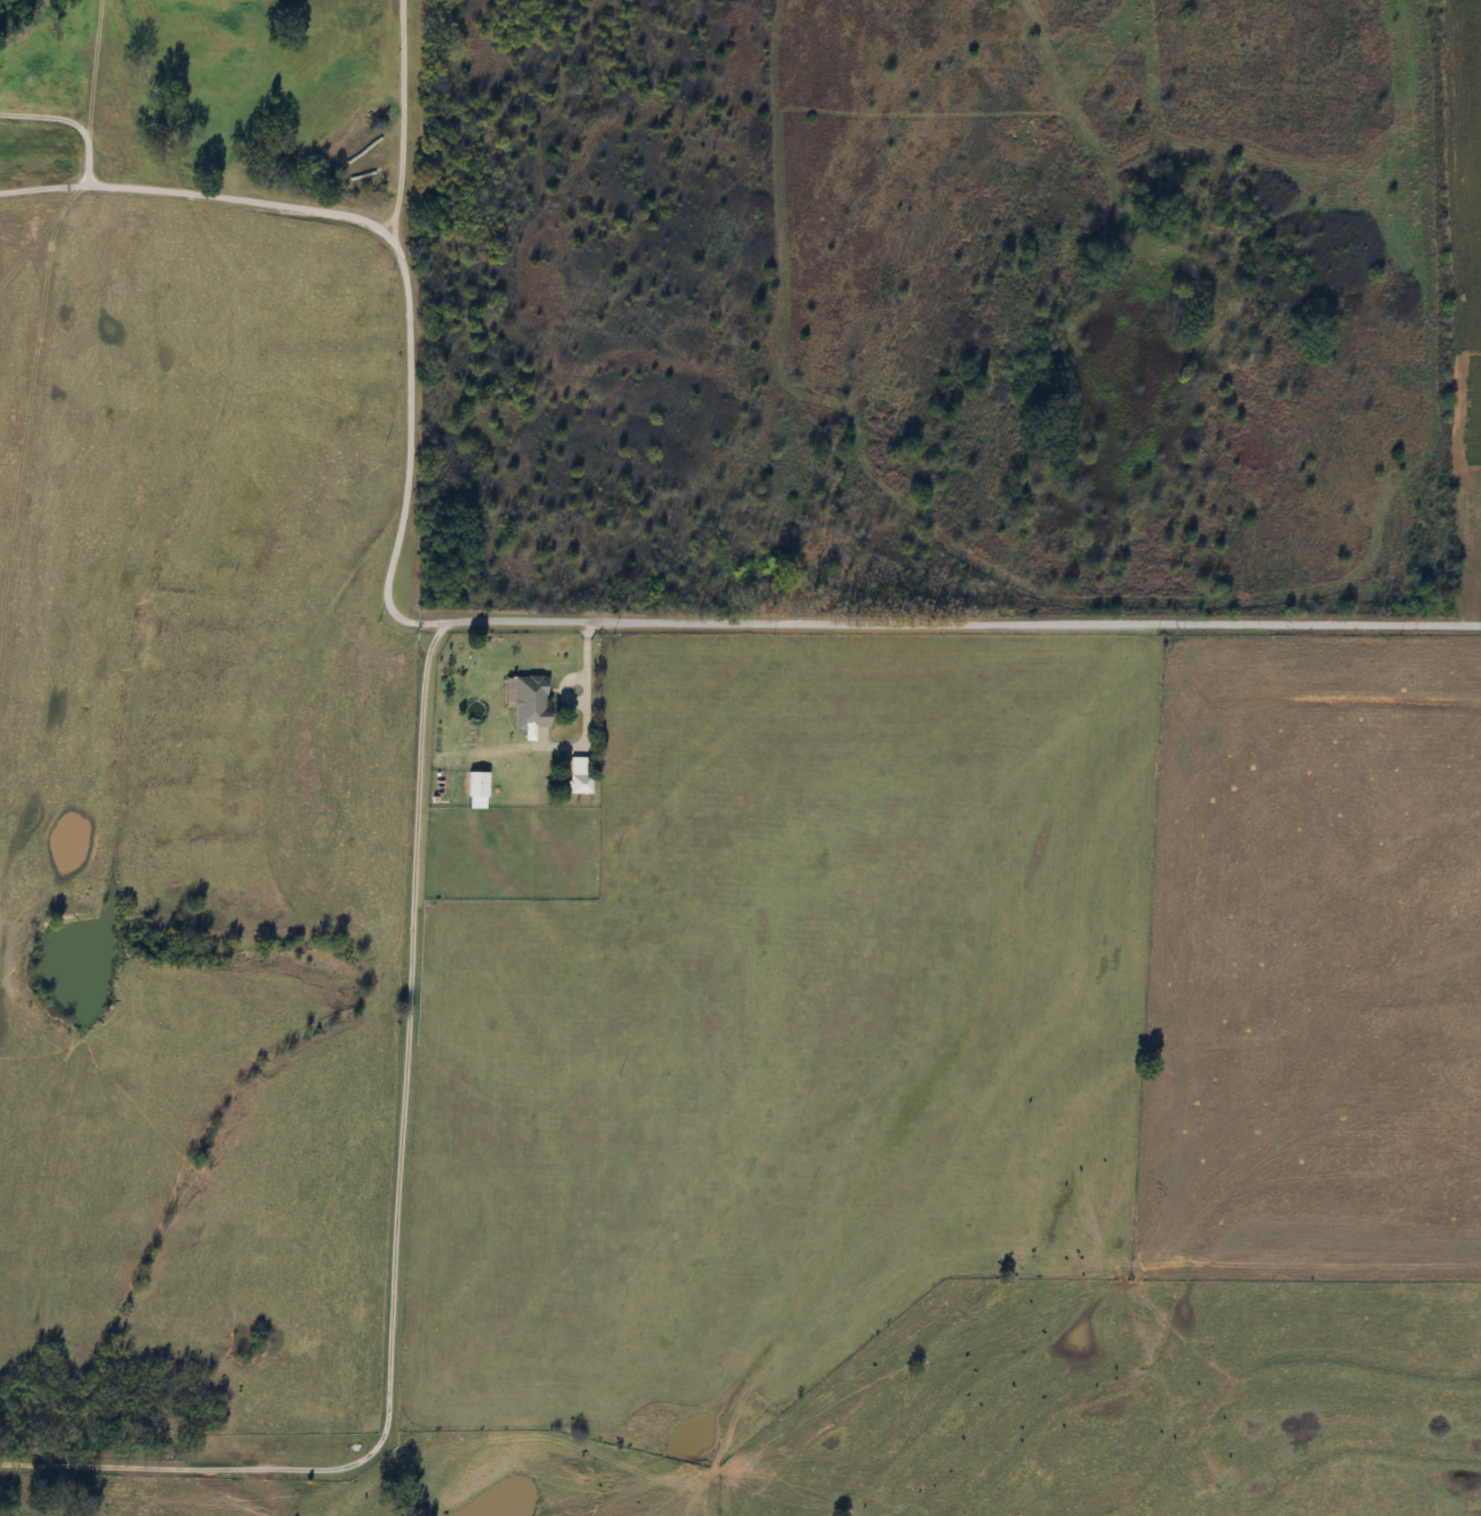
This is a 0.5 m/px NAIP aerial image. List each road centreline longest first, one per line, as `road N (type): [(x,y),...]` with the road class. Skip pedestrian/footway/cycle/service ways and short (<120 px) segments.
road 1 (residential): [(1480,627),(446,625),(318,605)]

